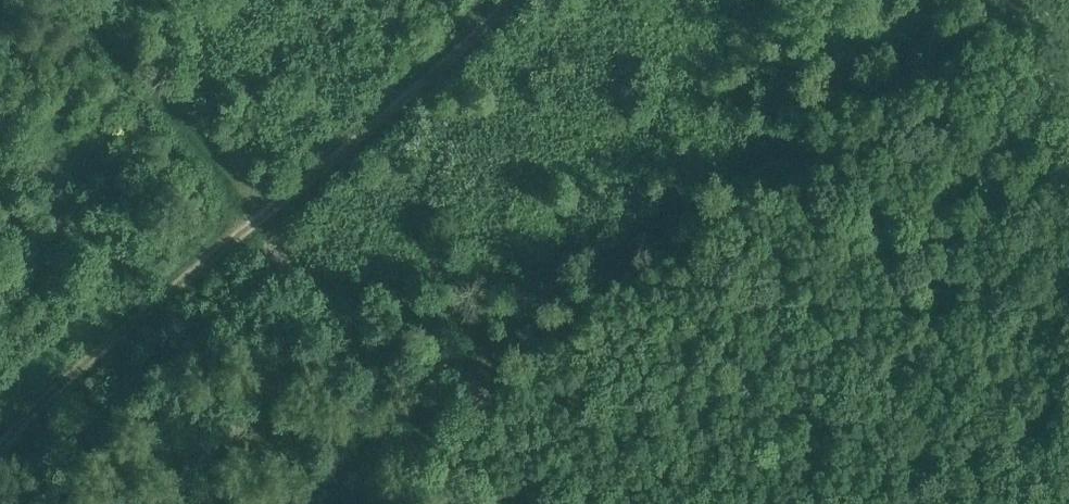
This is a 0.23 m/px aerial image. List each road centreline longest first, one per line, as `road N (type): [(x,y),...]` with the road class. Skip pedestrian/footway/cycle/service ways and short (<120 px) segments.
road 1 (track): [(0,442),(110,339),(433,78),(502,0)]

